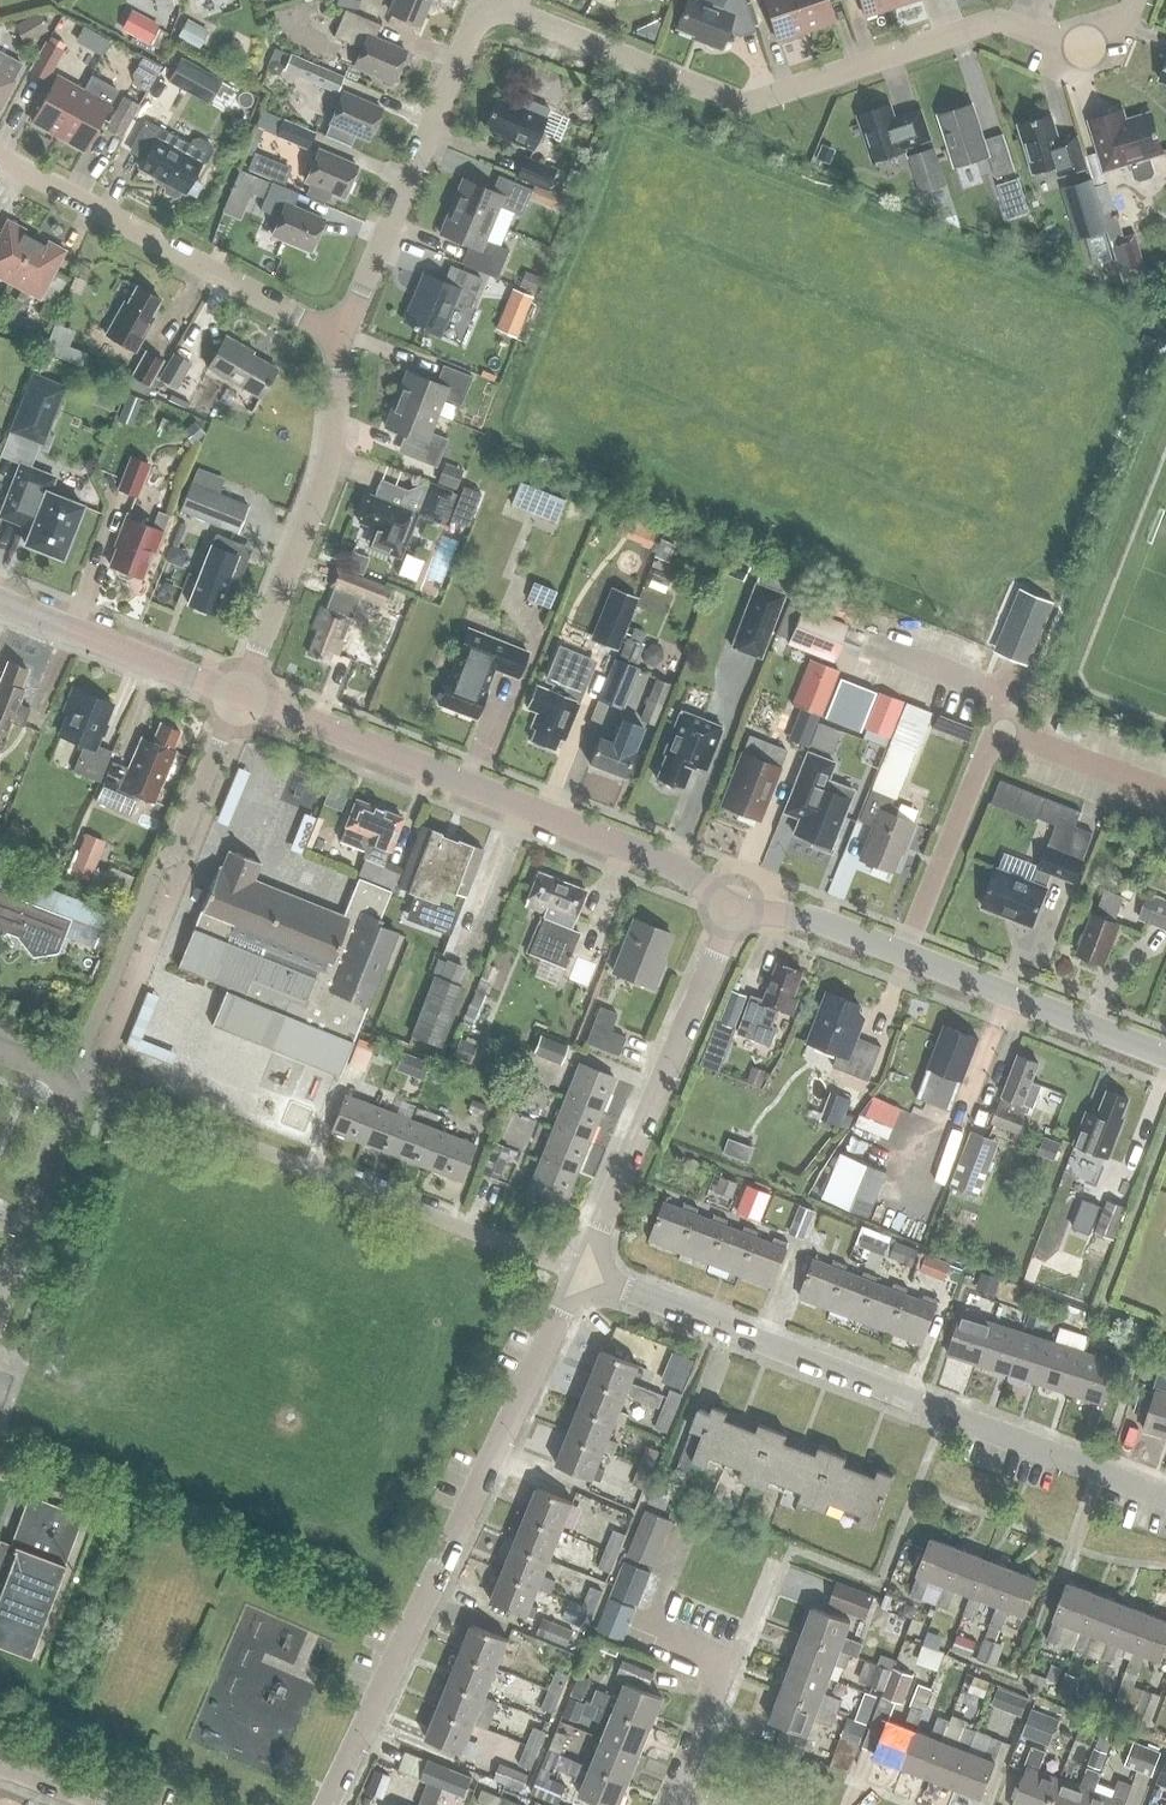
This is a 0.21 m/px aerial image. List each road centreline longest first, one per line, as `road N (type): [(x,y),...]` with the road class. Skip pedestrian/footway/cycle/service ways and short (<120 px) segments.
road 1 (residential): [(513,11),(744,104),(1005,19),(1055,38),(1130,14),(1135,0)]
road 2 (residential): [(1165,1498),(579,1269)]
road 3 (residential): [(332,1804),(579,1269)]
road 4 (residential): [(579,1269),(72,1080)]
road 5 (tertiary): [(737,894),(240,696)]
road 6 (residential): [(72,1080),(159,864),(177,854),(240,696)]
road 7 (residential): [(579,1269),(737,894)]
road 8 (residential): [(340,338),(0,156)]
road 9 (residential): [(340,338),(474,24),(513,11)]
road 10 (residential): [(240,696),(331,459),(340,338)]
road 11 (tertiary): [(1165,1057),(907,957)]
road 12 (tertiary): [(240,696),(0,601)]
road 13 (unclassified): [(907,957),(1001,728)]
road 14 (residential): [(0,1303),(72,1080)]
road 15 (unclassified): [(1001,728),(1012,698),(867,646)]
road 16 (tertiary): [(907,957),(737,894)]
road 17 (unclassified): [(1165,792),(1001,728)]
road 18 (residential): [(688,1804),(676,1792),(730,1659)]

